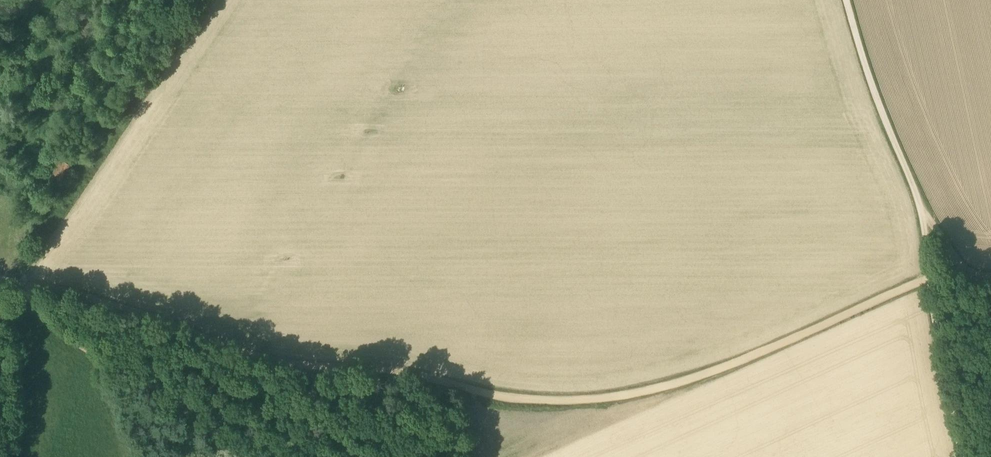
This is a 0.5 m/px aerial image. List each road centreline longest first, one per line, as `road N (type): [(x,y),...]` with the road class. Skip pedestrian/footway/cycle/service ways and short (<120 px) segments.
road 1 (track): [(0,279),(32,278),(294,367),(349,367),(537,400),(619,397),(710,373),(932,269)]
road 2 (track): [(251,456),(138,391),(23,289),(0,279)]
road 3 (track): [(932,269),(918,198),(874,94),(845,0)]
road 4 (track): [(936,275),(969,456)]

